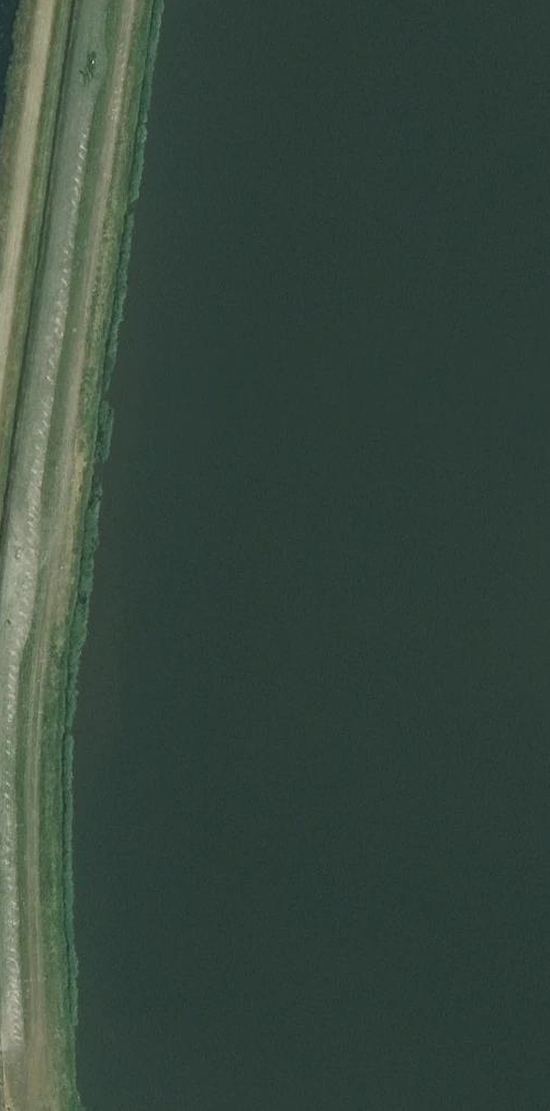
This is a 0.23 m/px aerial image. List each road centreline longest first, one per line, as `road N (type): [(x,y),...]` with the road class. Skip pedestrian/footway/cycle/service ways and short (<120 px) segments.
road 1 (track): [(0,365),(49,0)]

